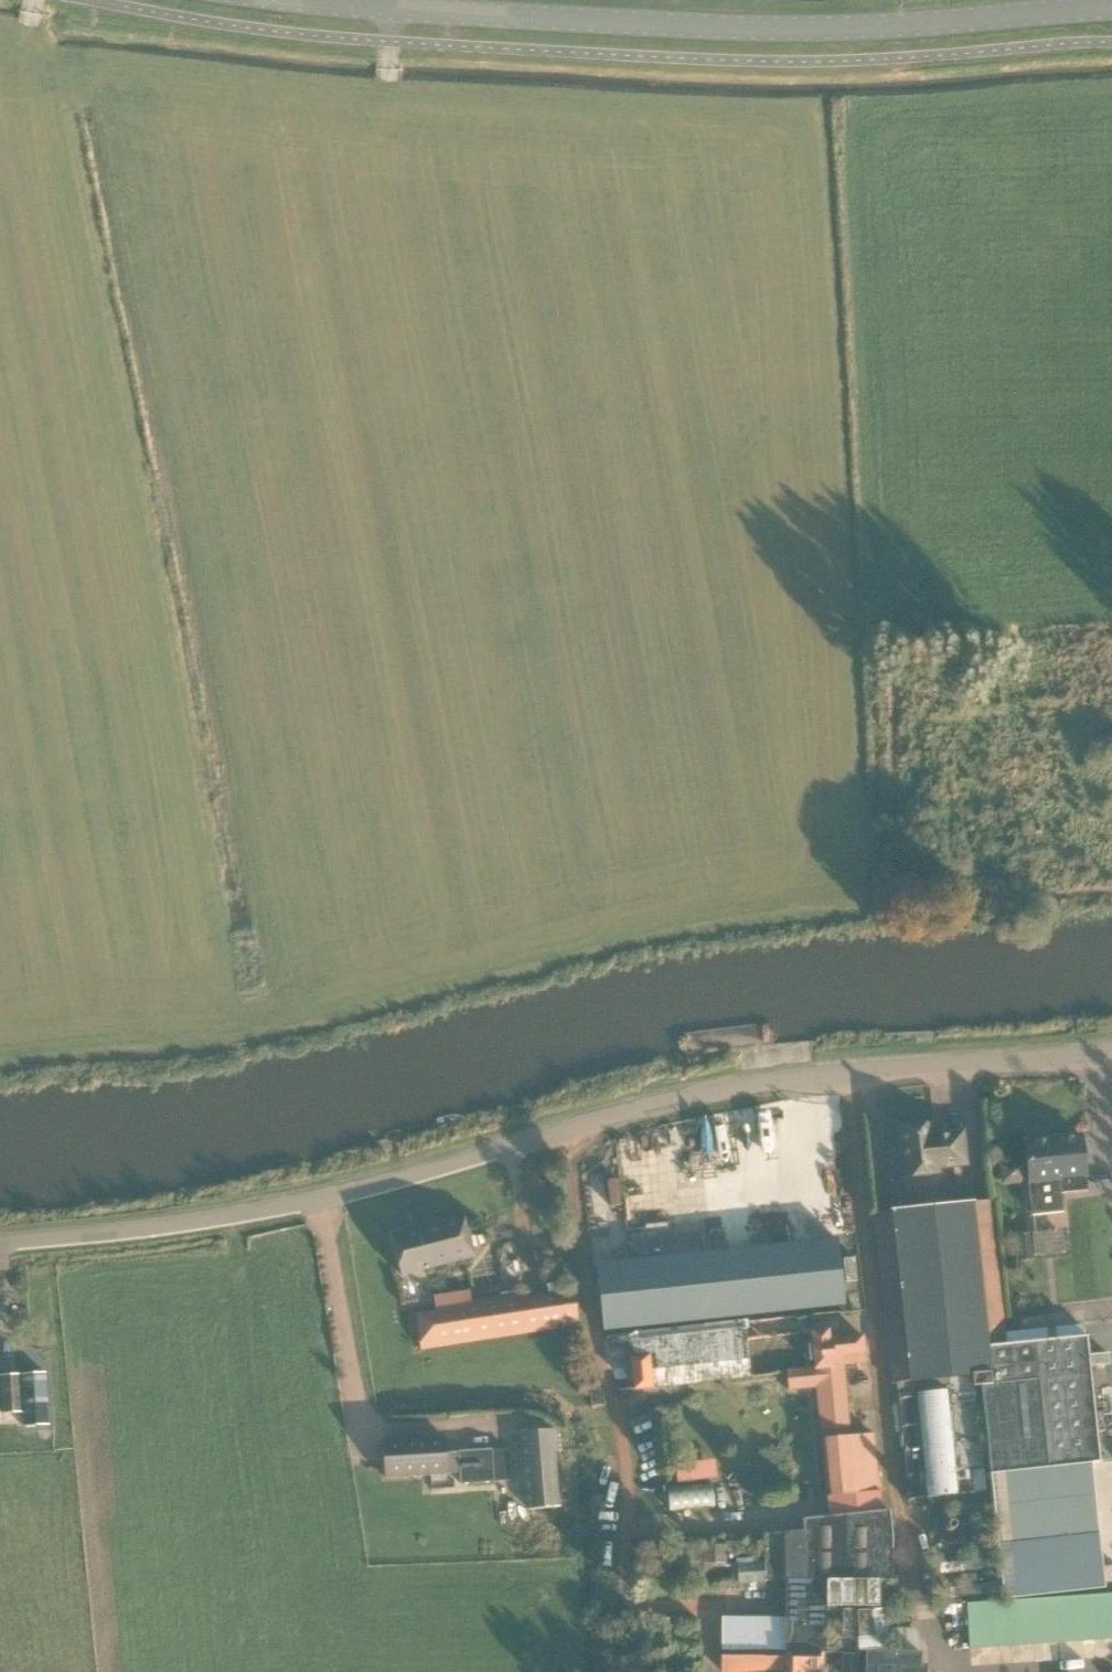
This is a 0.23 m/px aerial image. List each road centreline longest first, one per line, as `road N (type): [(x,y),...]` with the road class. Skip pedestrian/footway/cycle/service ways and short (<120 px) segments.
road 1 (tertiary): [(0,1234),(344,1191),(747,1085),(1111,1050)]
road 2 (secondary): [(1111,7),(795,28),(308,0)]

